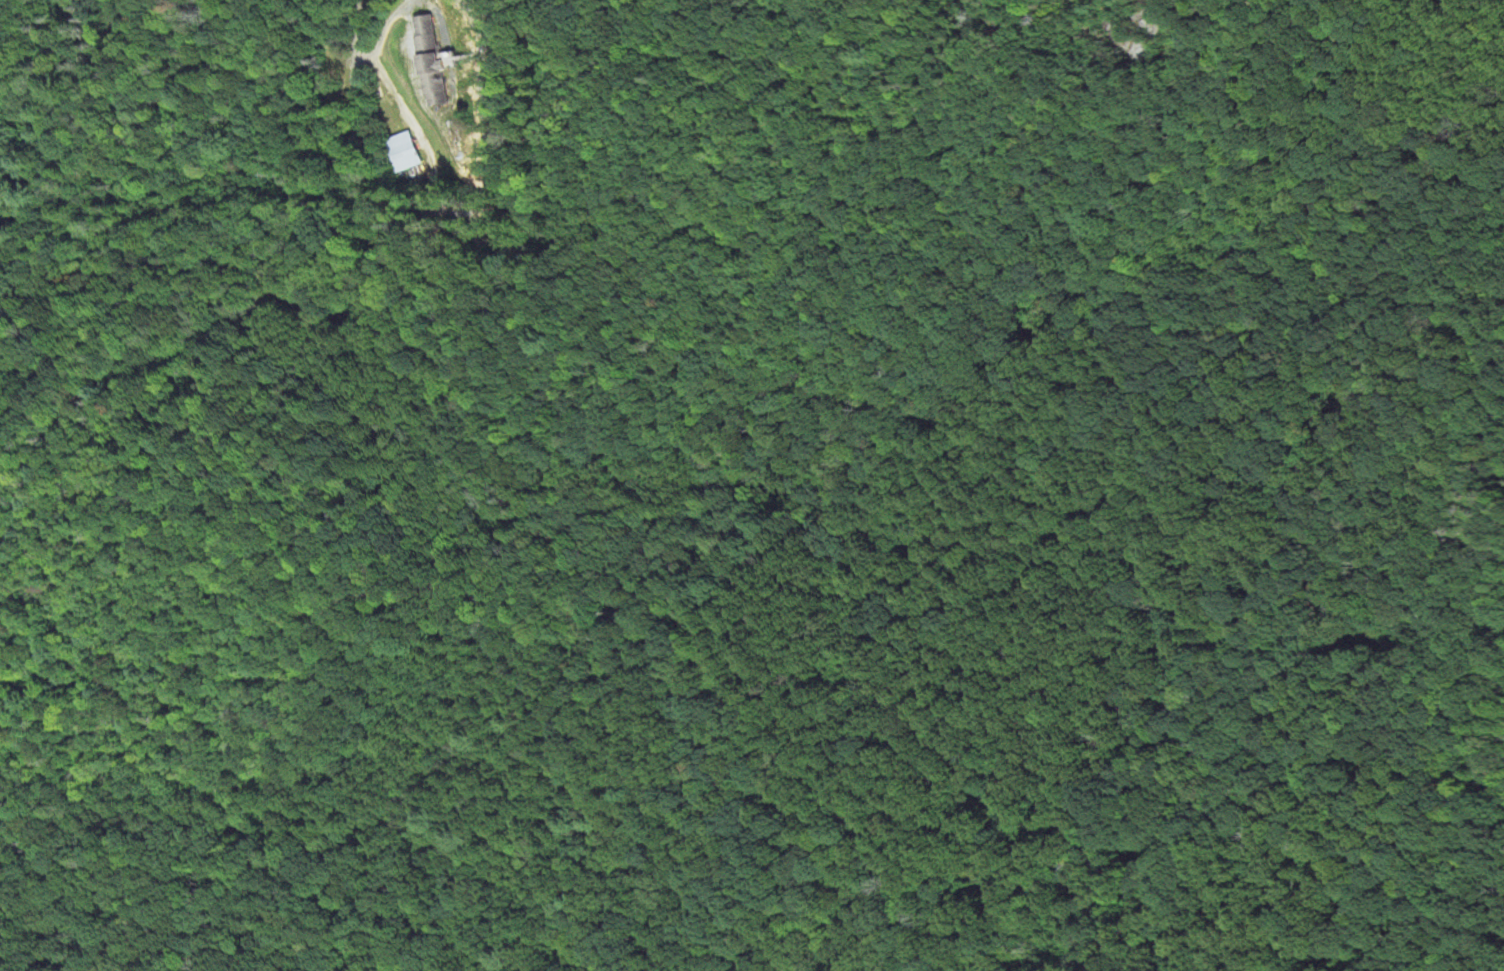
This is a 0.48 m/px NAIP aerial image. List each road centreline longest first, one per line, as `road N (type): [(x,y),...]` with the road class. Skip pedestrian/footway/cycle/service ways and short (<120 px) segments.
road 1 (residential): [(361,0),(353,113),(376,183),(378,234),(367,302),(346,315),(288,303),(245,312),(214,337),(82,400),(51,443),(0,565)]

